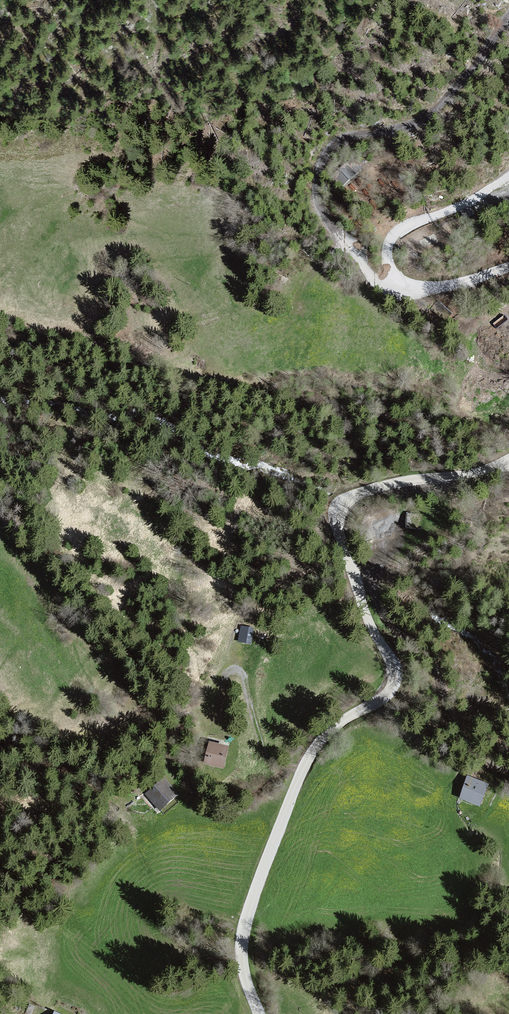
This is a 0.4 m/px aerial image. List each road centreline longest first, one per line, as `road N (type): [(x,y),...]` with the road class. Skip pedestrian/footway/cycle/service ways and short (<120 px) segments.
road 1 (unclassified): [(255,1013),(240,942),(269,847),(325,733),(393,680),(337,504),(406,481),(496,466)]
road 2 (track): [(412,288),(374,281),(323,216),(314,181),(324,153),(346,135),(408,125),(508,19)]
road 3 (track): [(508,776),(470,749),(430,657),(391,627),(377,576),(350,563)]
road 4 (track): [(217,722),(221,679),(236,670),(265,764),(300,776)]
road 5 (track): [(132,819),(142,864),(159,890),(180,906),(244,926)]

